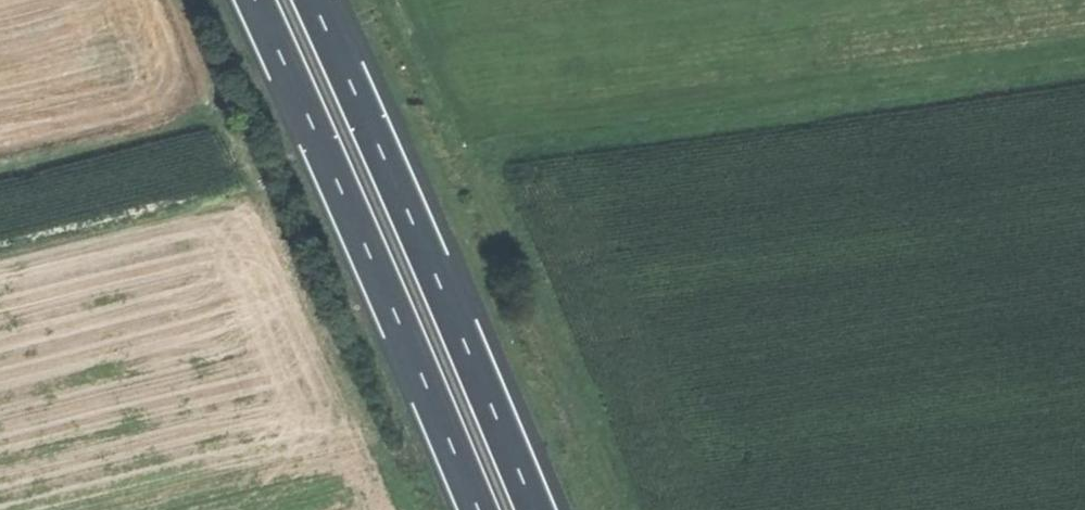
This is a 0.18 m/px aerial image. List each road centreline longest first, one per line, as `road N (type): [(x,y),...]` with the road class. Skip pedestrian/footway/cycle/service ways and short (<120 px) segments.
road 1 (track): [(463,157),(1084,66)]
road 2 (trunk): [(252,0),(479,509)]
road 3 (track): [(620,509),(393,0)]
road 4 (trunk): [(535,509),(312,0)]
road 5 (track): [(0,172),(167,131),(195,114),(201,77),(165,0)]

